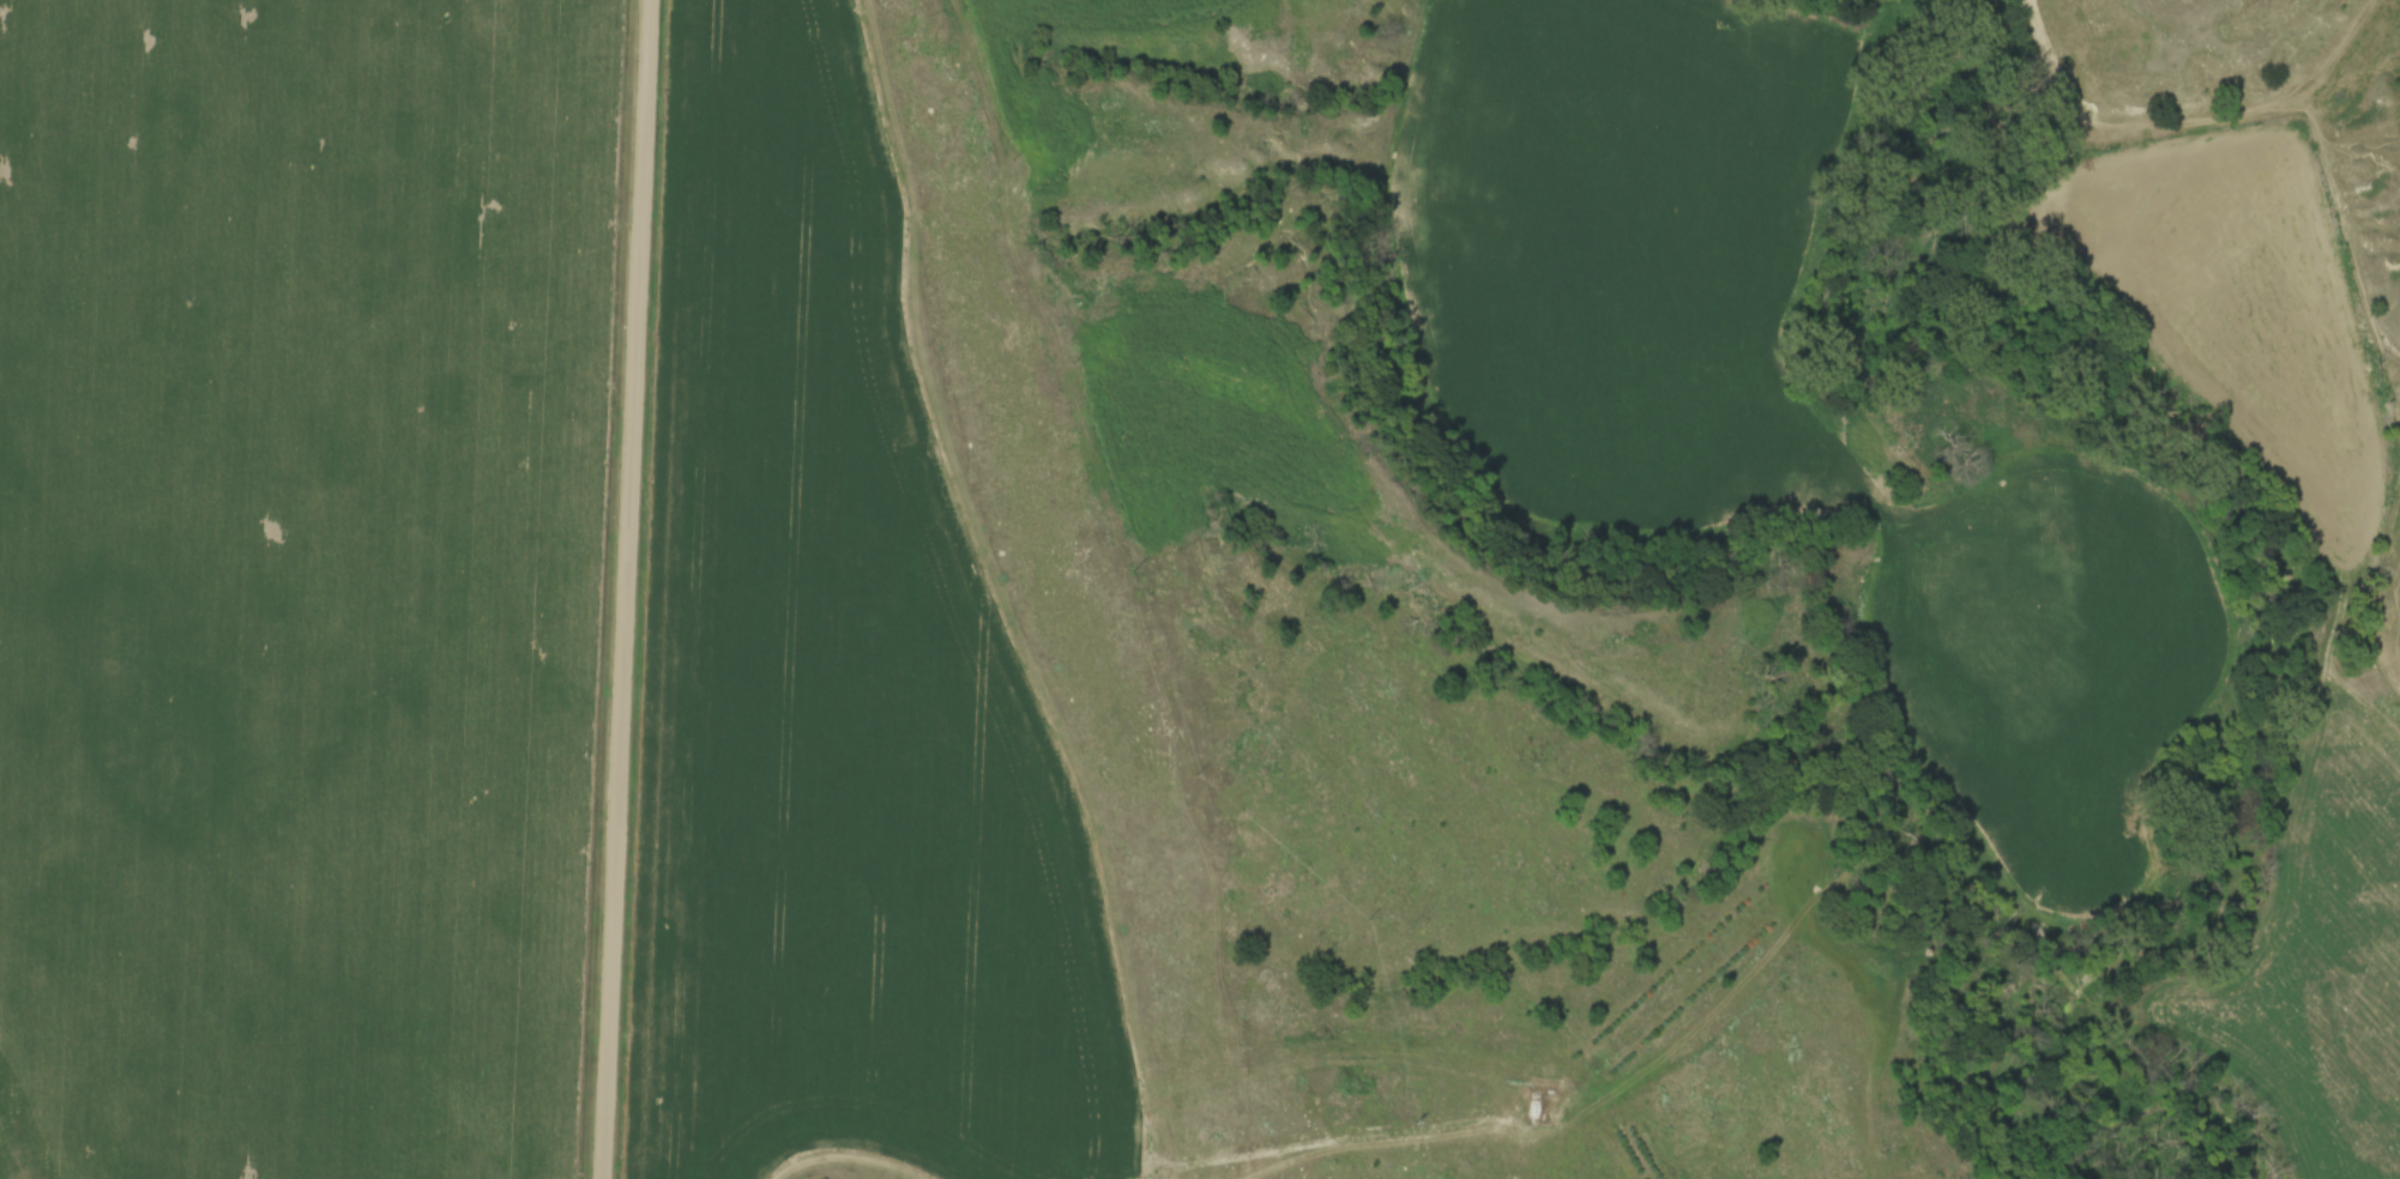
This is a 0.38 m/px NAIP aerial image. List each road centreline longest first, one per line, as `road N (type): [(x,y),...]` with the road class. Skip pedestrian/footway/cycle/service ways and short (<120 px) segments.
road 1 (residential): [(646,0),(601,1178)]

